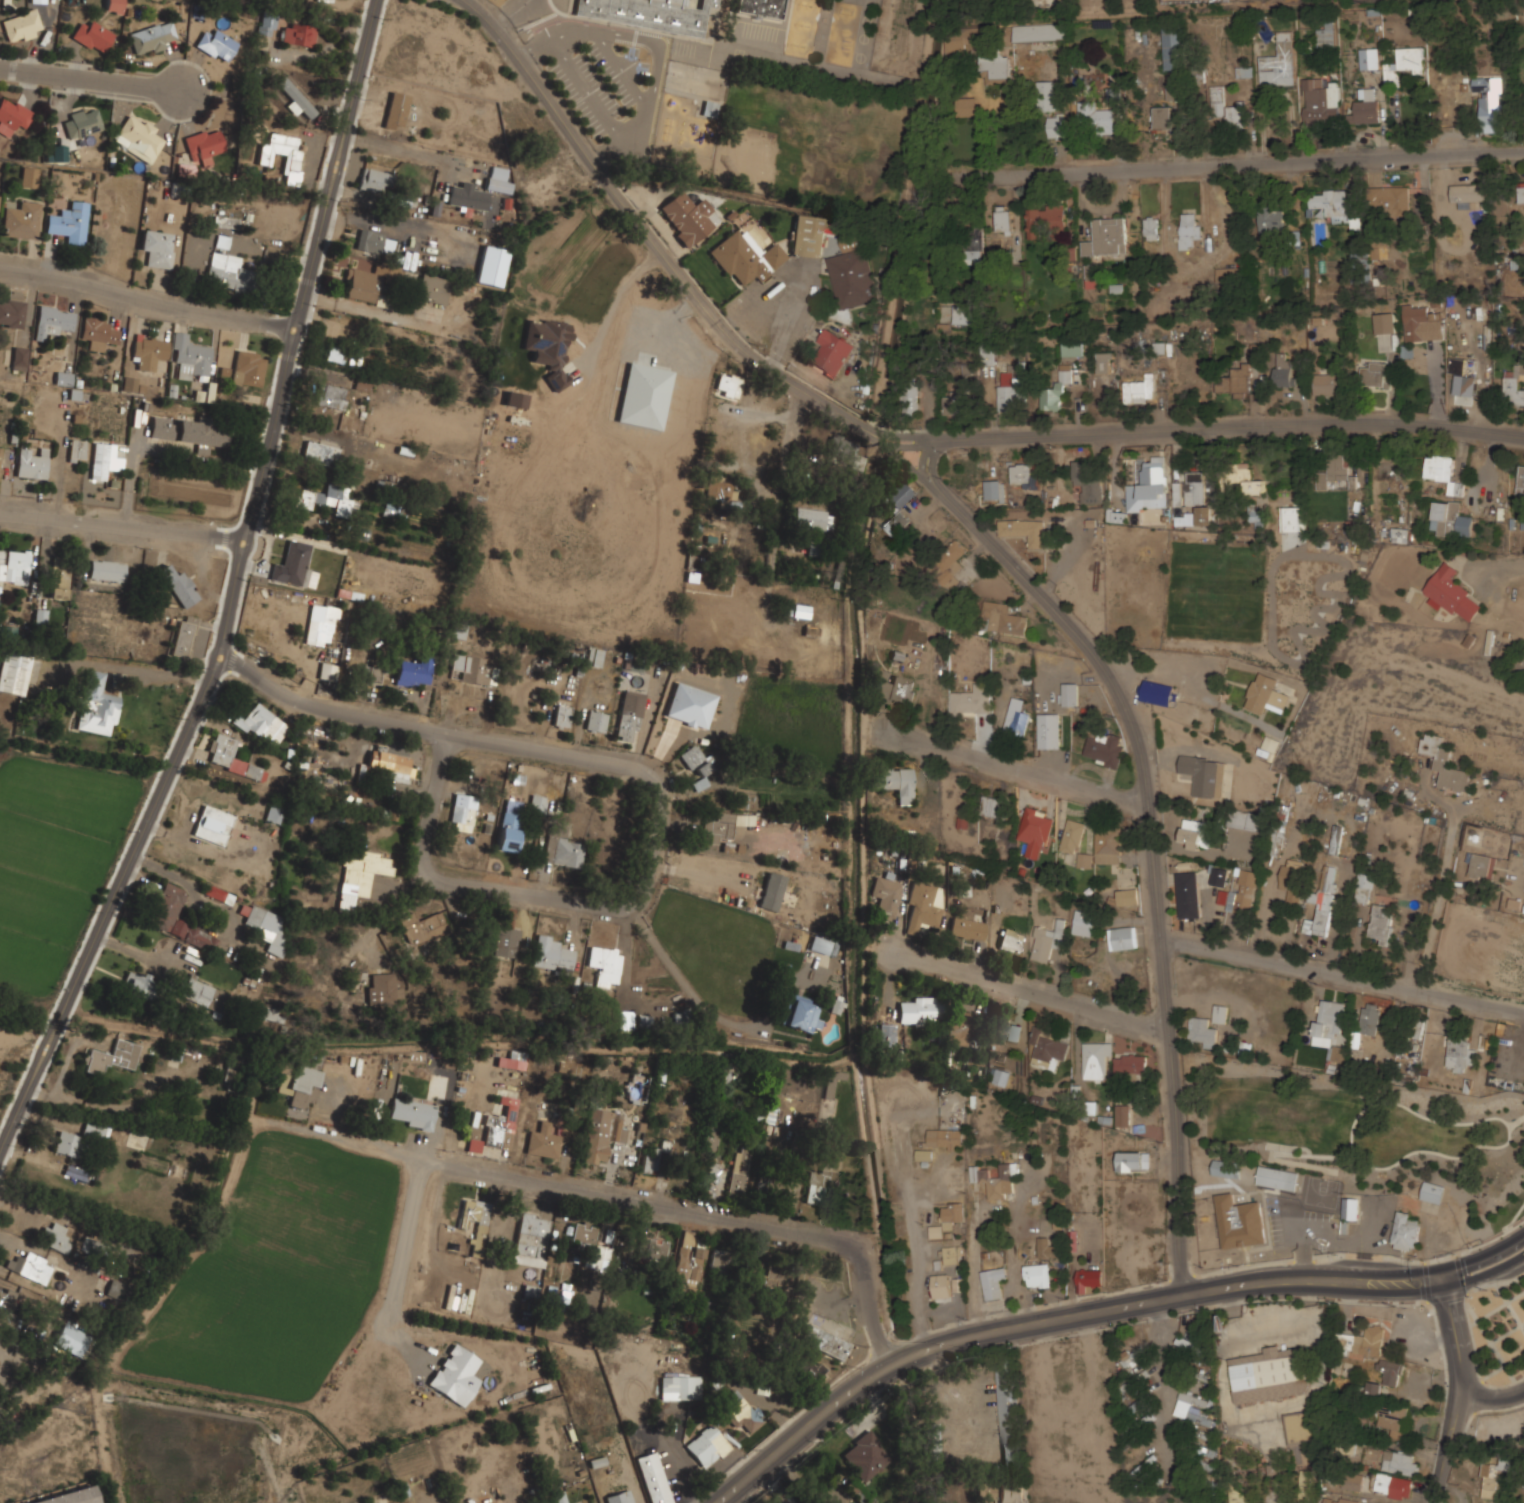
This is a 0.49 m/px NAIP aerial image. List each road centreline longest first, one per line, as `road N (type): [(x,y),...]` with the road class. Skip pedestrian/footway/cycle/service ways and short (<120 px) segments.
road 1 (tertiary): [(377,0),(208,684),(0,1154)]
road 2 (tertiary): [(928,436),(932,481),(1084,640),(1135,733),(1168,1033),(1184,1295)]
road 3 (secondary): [(1523,1244),(1427,1282),(1250,1282),(943,1343),(853,1387),(716,1502)]
road 4 (tertiary): [(1523,438),(1397,424),(921,436),(857,423)]
road 5 (residential): [(1523,148),(941,180)]
road 6 (tertiary): [(468,0),(523,57),(618,198),(731,338),(857,423)]
road 7 (residential): [(888,1365),(862,1266),(842,1243),(420,1161)]
road 8 (residential): [(665,813),(669,793),(630,768),(299,700),(257,672)]
road 9 (residential): [(665,813),(640,907),(600,904),(430,867),(436,787)]
road 10 (residential): [(1523,1013),(1159,938)]
road 11 (tertiary): [(297,328),(148,308),(63,275),(0,267)]
road 12 (residential): [(1168,1033),(890,953)]
road 13 (residential): [(798,387),(769,660)]
road 14 (residential): [(1147,806),(888,731)]
road 15 (residential): [(246,542),(0,514)]
road 16 (tertiary): [(1443,1278),(1462,1381),(1433,1502)]
road 17 (residential): [(0,69),(180,90)]

